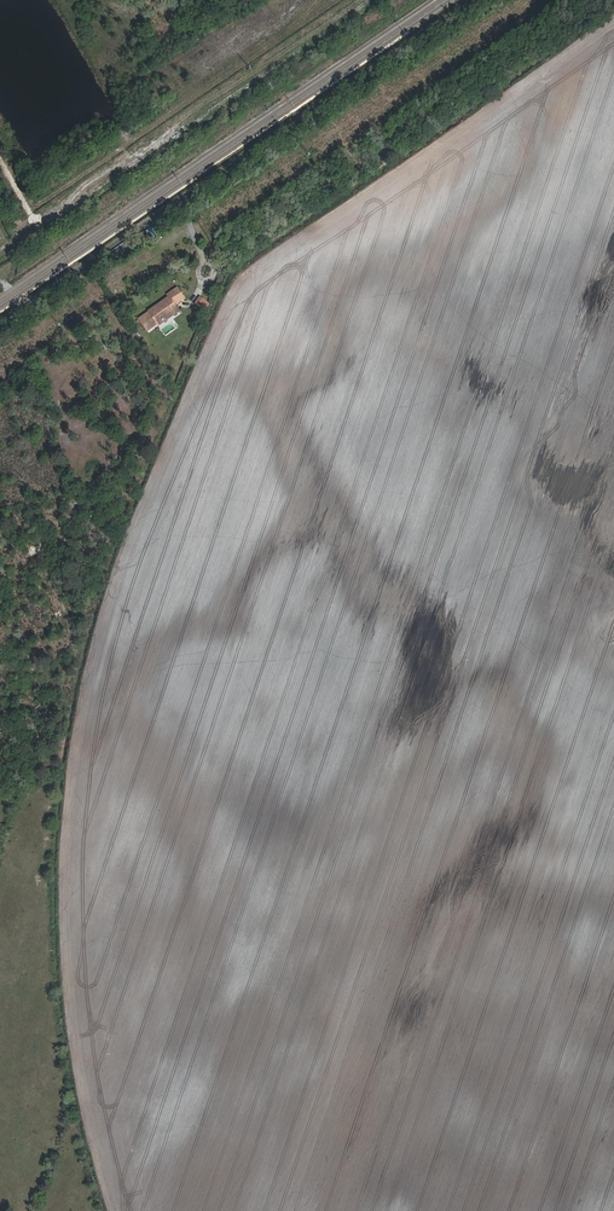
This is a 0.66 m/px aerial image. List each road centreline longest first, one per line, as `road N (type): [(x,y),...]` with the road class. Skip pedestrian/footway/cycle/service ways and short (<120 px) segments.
road 1 (unclassified): [(479,0),(0,335)]

